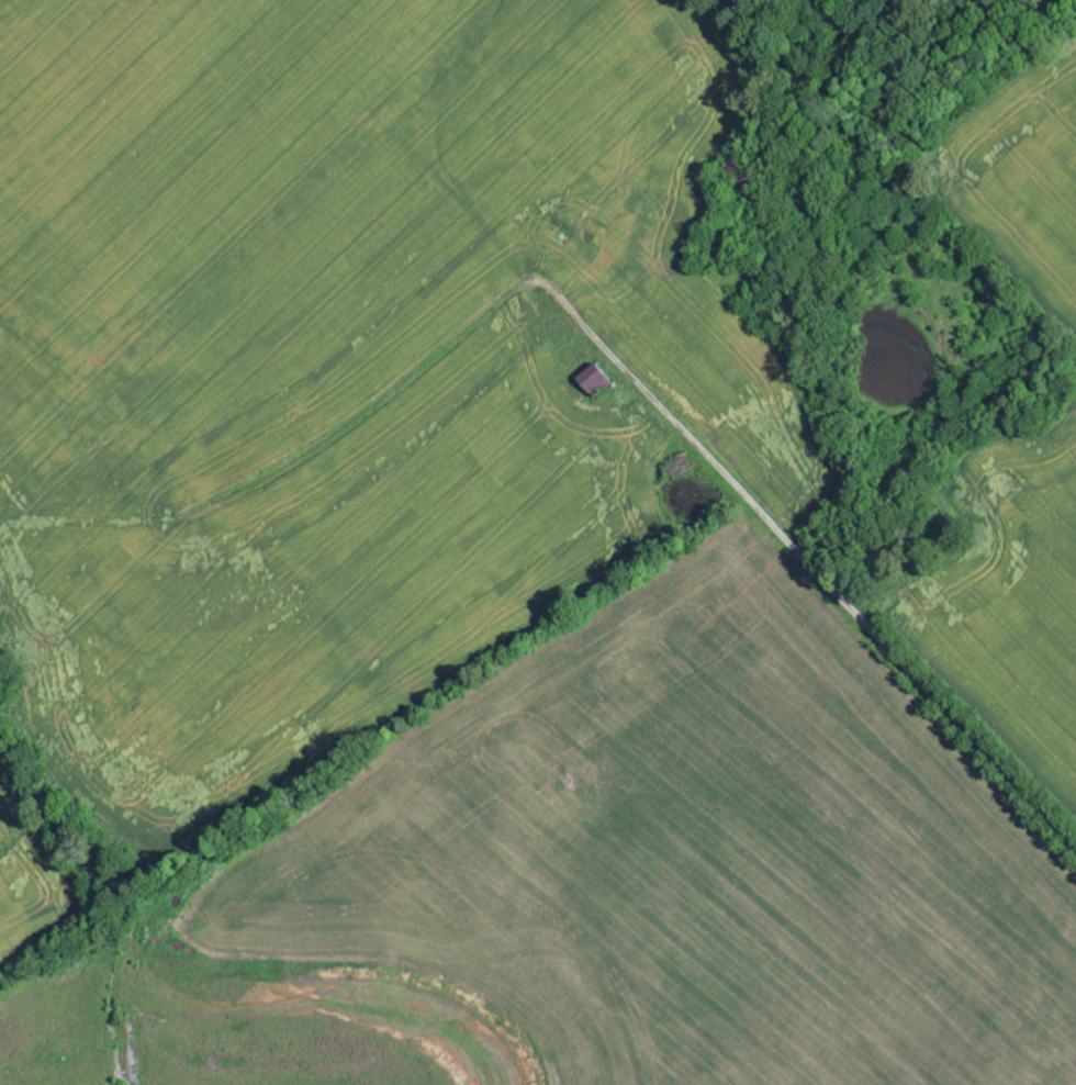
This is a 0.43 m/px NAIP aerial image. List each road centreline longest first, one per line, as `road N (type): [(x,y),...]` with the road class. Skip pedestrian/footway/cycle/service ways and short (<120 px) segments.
road 1 (residential): [(1038,815),(576,322)]

